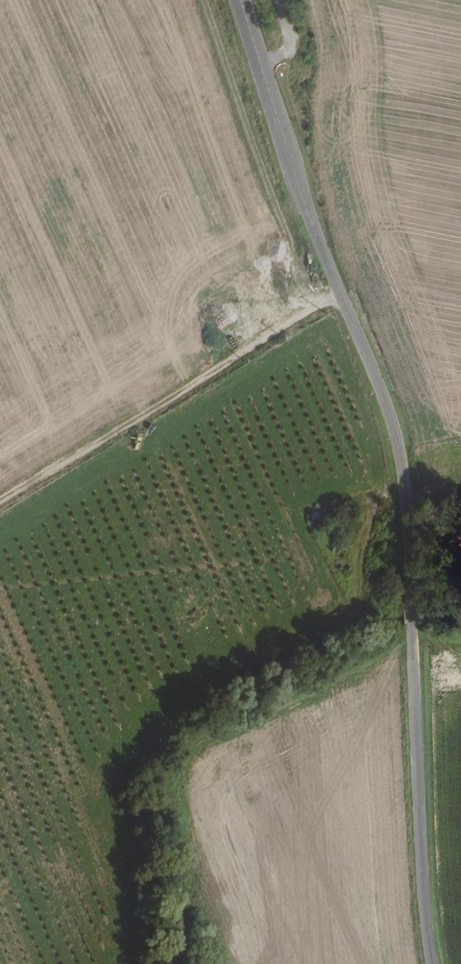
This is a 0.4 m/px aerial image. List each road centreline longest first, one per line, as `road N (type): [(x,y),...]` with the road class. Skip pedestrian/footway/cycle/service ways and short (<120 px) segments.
road 1 (tertiary): [(239,0),(402,467),(431,963)]
road 2 (track): [(0,502),(339,295)]

